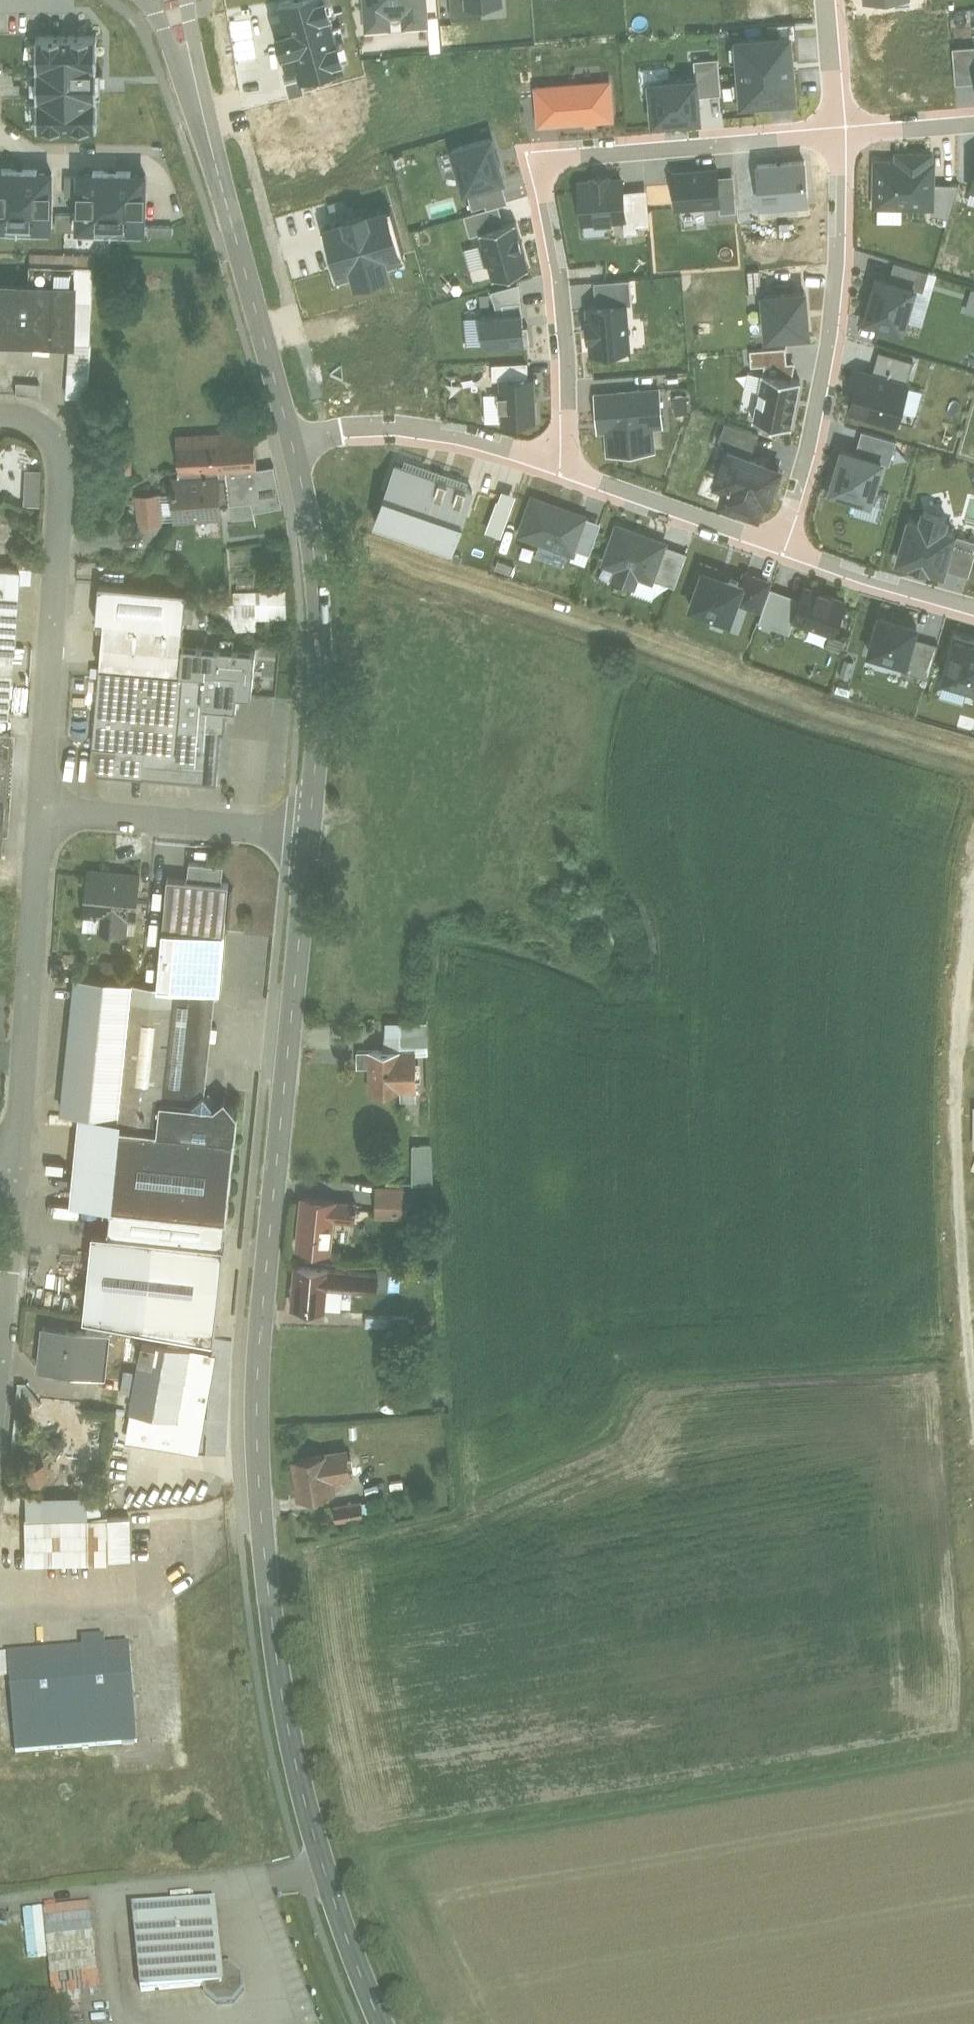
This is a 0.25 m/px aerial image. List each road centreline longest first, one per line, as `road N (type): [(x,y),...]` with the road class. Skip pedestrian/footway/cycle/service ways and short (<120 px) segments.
road 1 (tertiary): [(384,2023),(297,1777),(279,1690),(258,1447),(259,1350),(309,840)]
road 2 (residential): [(560,464),(568,410),(558,276),(537,160),(838,131)]
road 3 (tertiary): [(290,437),(174,0)]
road 4 (residential): [(0,415),(36,416),(59,434),(64,459),(32,793)]
road 5 (residential): [(838,131),(845,223),(832,332),(782,543)]
road 6 (tertiary): [(309,840),(318,606),(290,437)]
road 7 (residential): [(32,793),(13,1166)]
road 8 (residential): [(32,793),(309,840)]
road 9 (residential): [(290,437),(399,426),(560,464)]
road 10 (residential): [(560,464),(782,543)]
road 11 (residential): [(782,543),(973,605)]
road 12 (residential): [(13,1166),(0,1311)]
road 13 (residential): [(973,121),(838,131)]
road 14 (residential): [(826,0),(838,131)]

